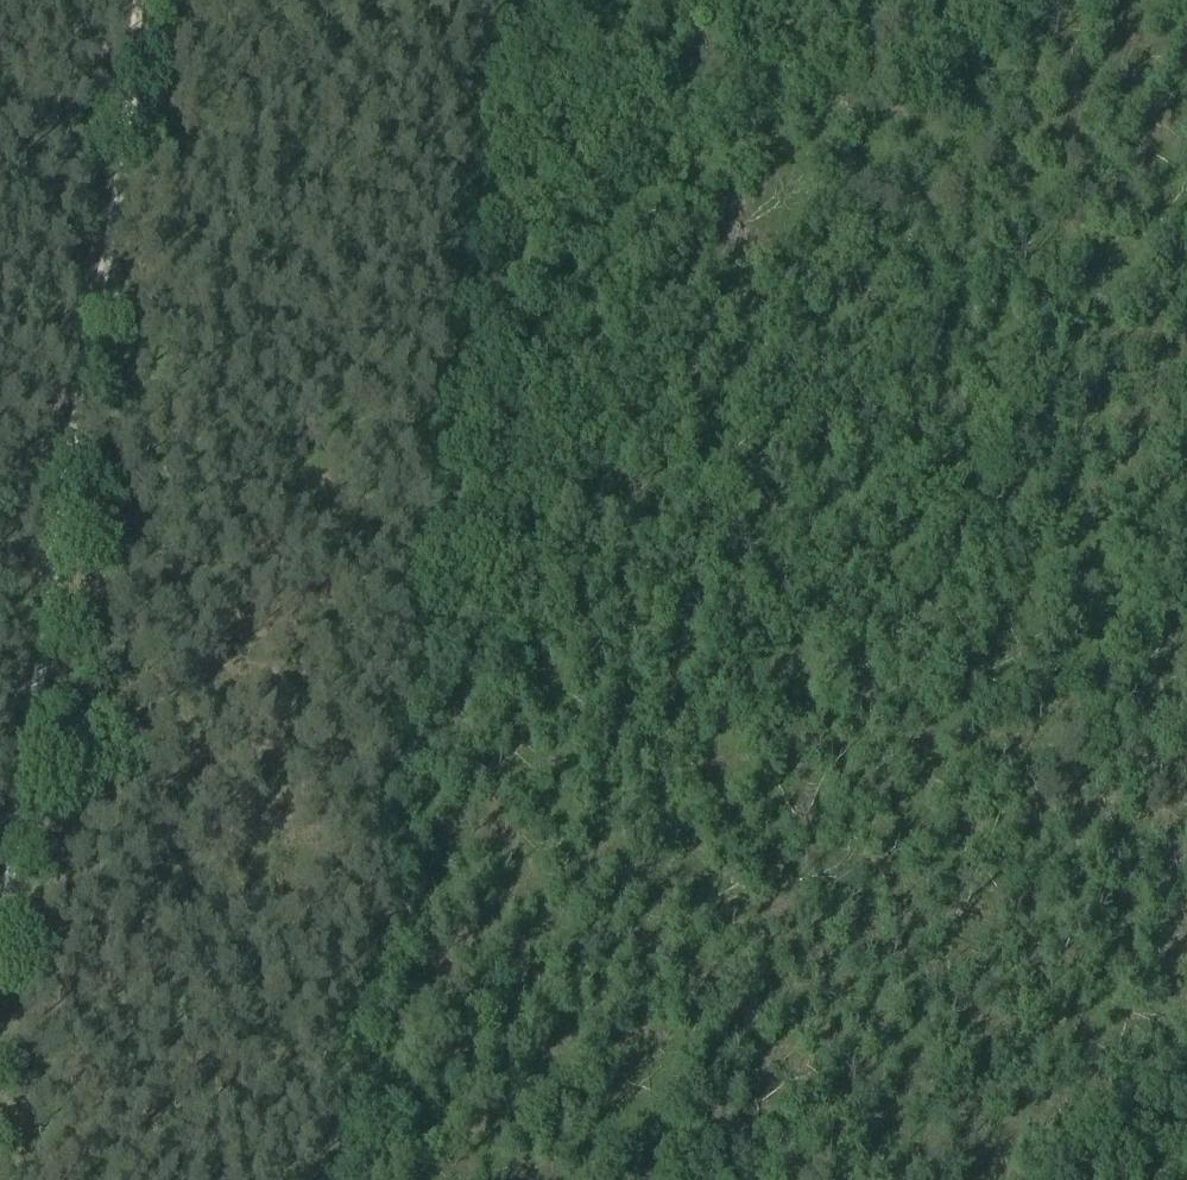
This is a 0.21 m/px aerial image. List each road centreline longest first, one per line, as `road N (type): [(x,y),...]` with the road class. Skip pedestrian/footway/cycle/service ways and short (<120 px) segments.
road 1 (track): [(0,879),(128,0)]

